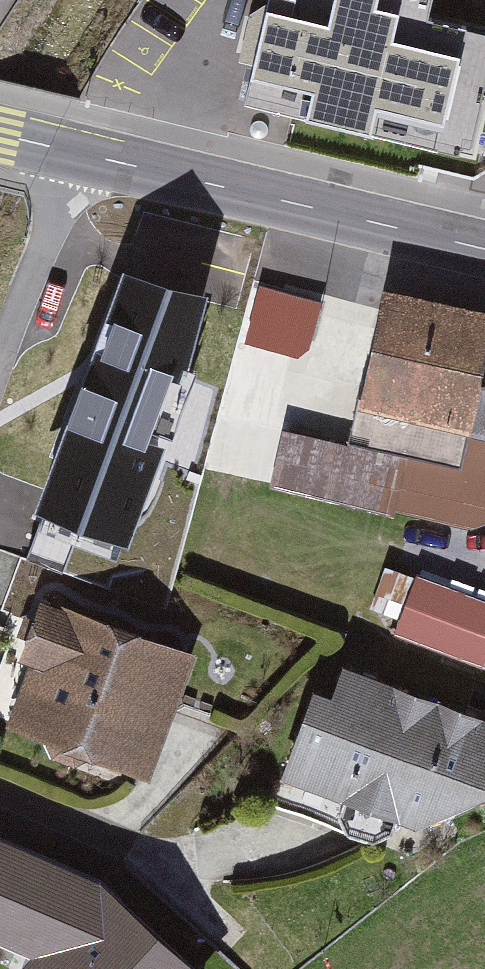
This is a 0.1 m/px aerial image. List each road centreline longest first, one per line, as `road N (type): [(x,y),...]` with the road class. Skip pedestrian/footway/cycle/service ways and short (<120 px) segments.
road 1 (secondary): [(484,250),(72,151)]
road 2 (residential): [(72,151),(0,357)]
road 3 (residential): [(128,845),(189,859),(253,850),(311,826)]
road 4 (residential): [(102,834),(151,794),(188,725)]
road 5 (residential): [(128,845),(228,936)]

